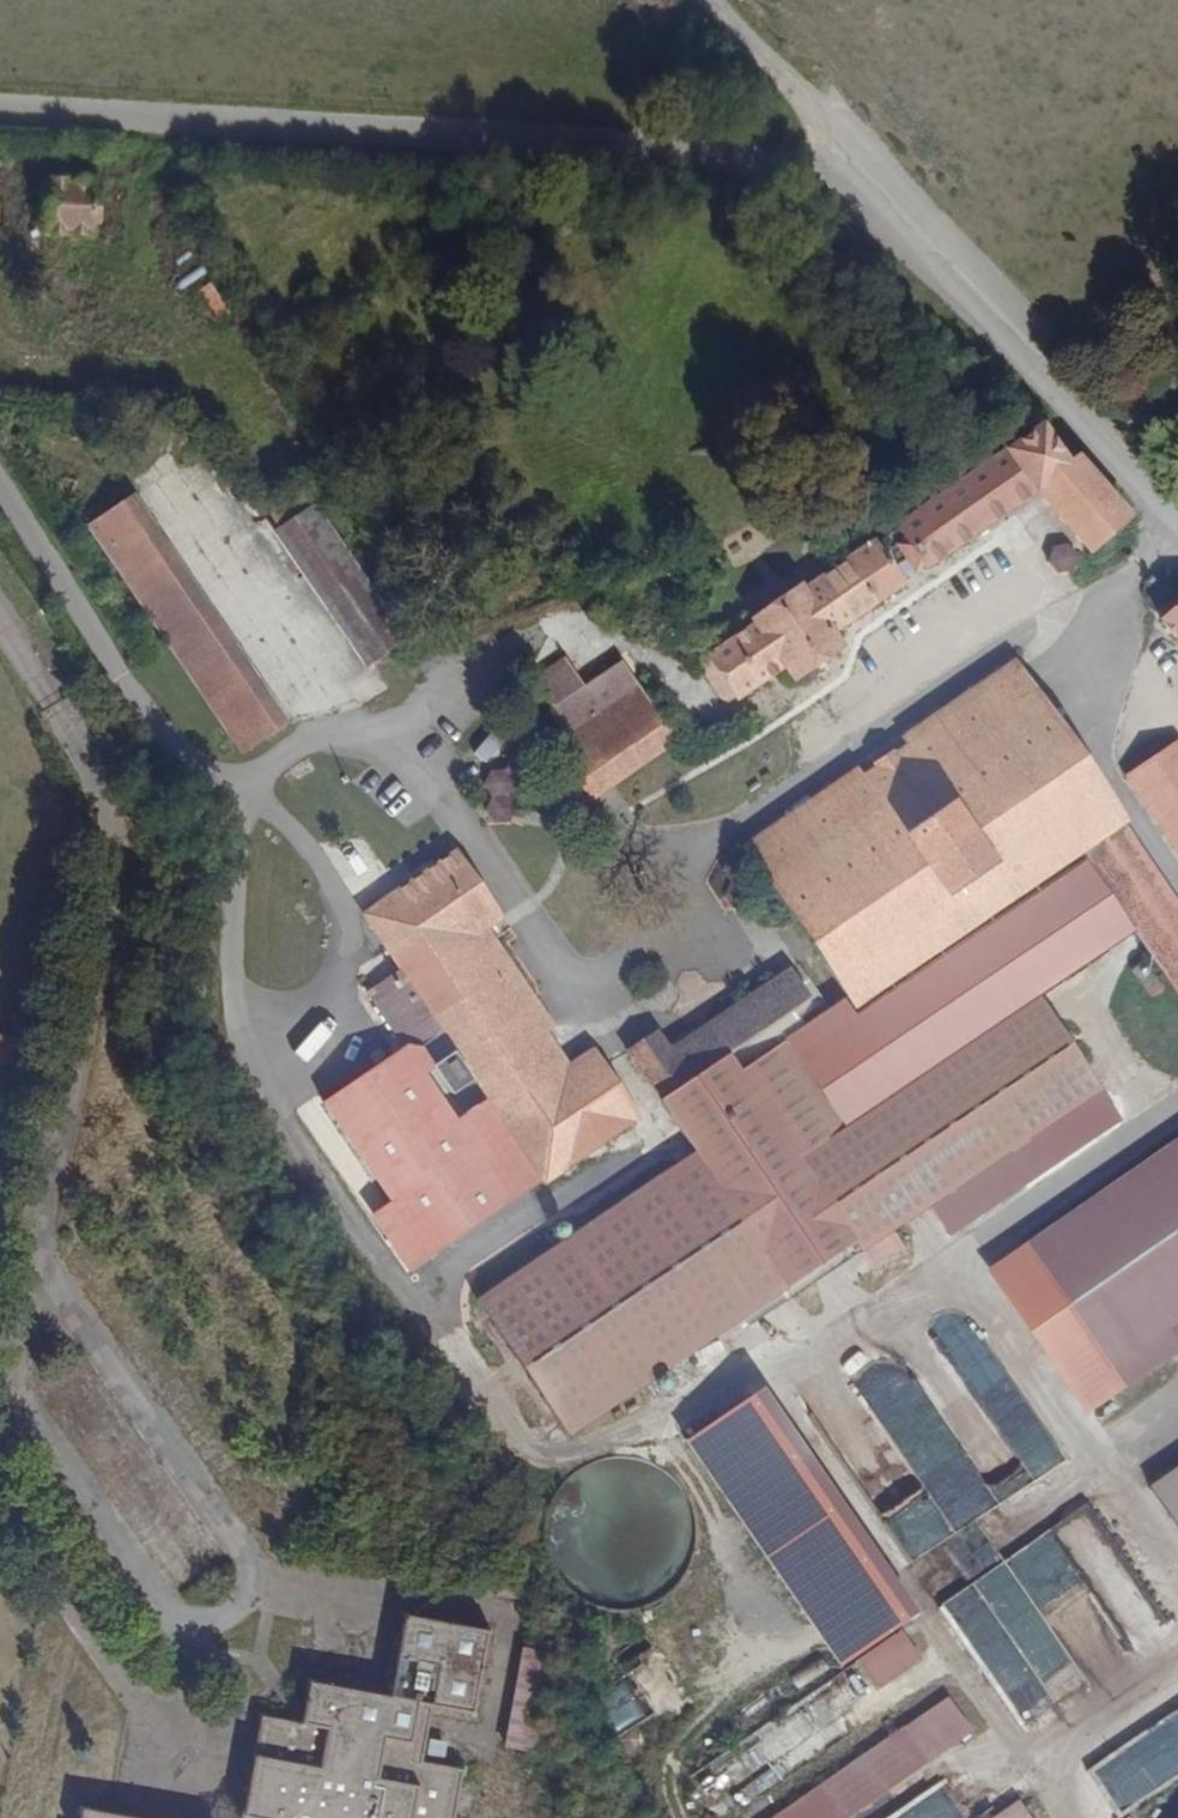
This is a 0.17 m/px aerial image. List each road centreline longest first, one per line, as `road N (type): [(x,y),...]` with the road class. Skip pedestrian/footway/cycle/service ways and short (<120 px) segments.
road 1 (unclassified): [(0,112),(780,156),(865,169)]
road 2 (unclassified): [(865,169),(1177,531)]
road 3 (unclassified): [(714,0),(865,169)]

